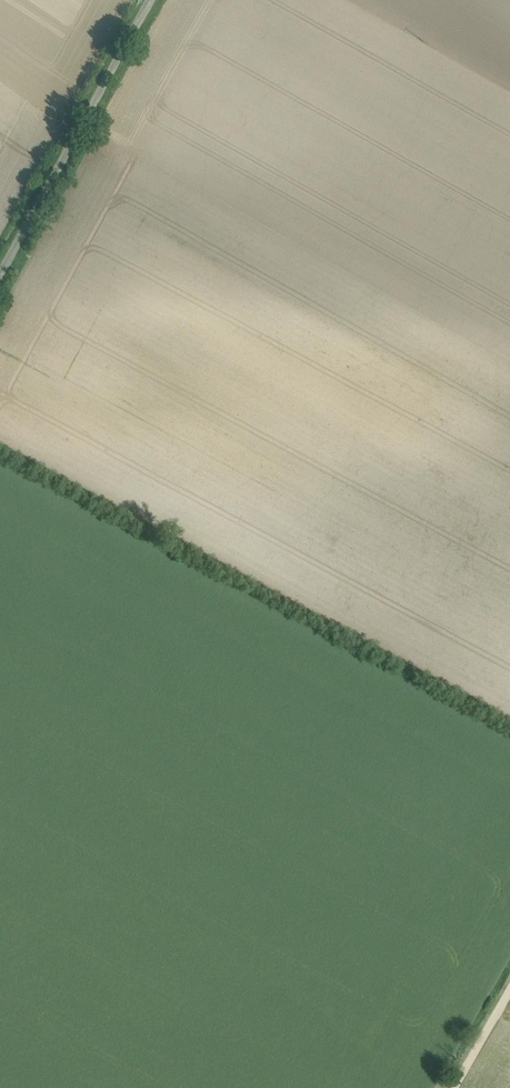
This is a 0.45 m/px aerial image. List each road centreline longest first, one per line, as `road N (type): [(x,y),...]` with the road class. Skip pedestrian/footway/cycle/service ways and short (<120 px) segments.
road 1 (unclassified): [(150,0),(0,275)]

